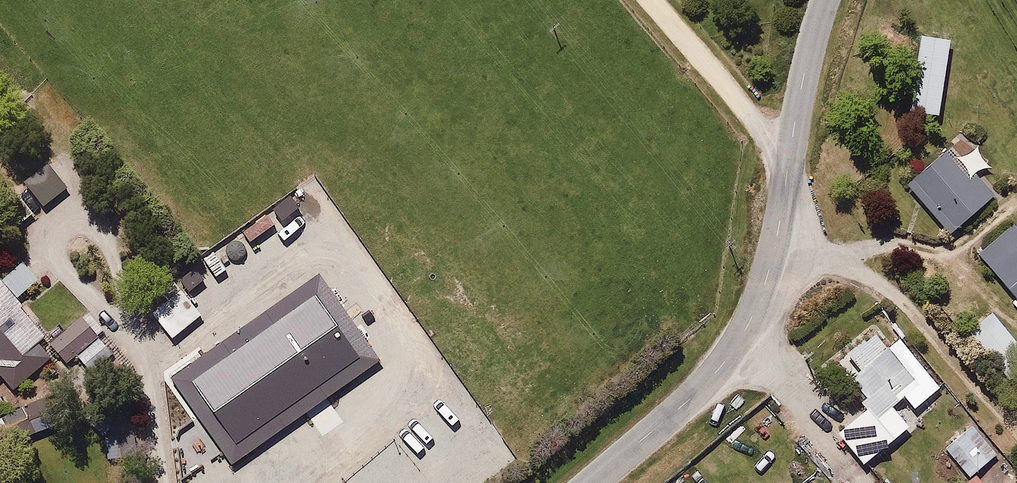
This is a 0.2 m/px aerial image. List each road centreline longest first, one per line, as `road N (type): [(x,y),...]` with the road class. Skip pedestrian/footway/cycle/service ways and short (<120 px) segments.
road 1 (unclassified): [(825,0),(807,59),(776,242),(746,327),(685,405),(592,482)]

